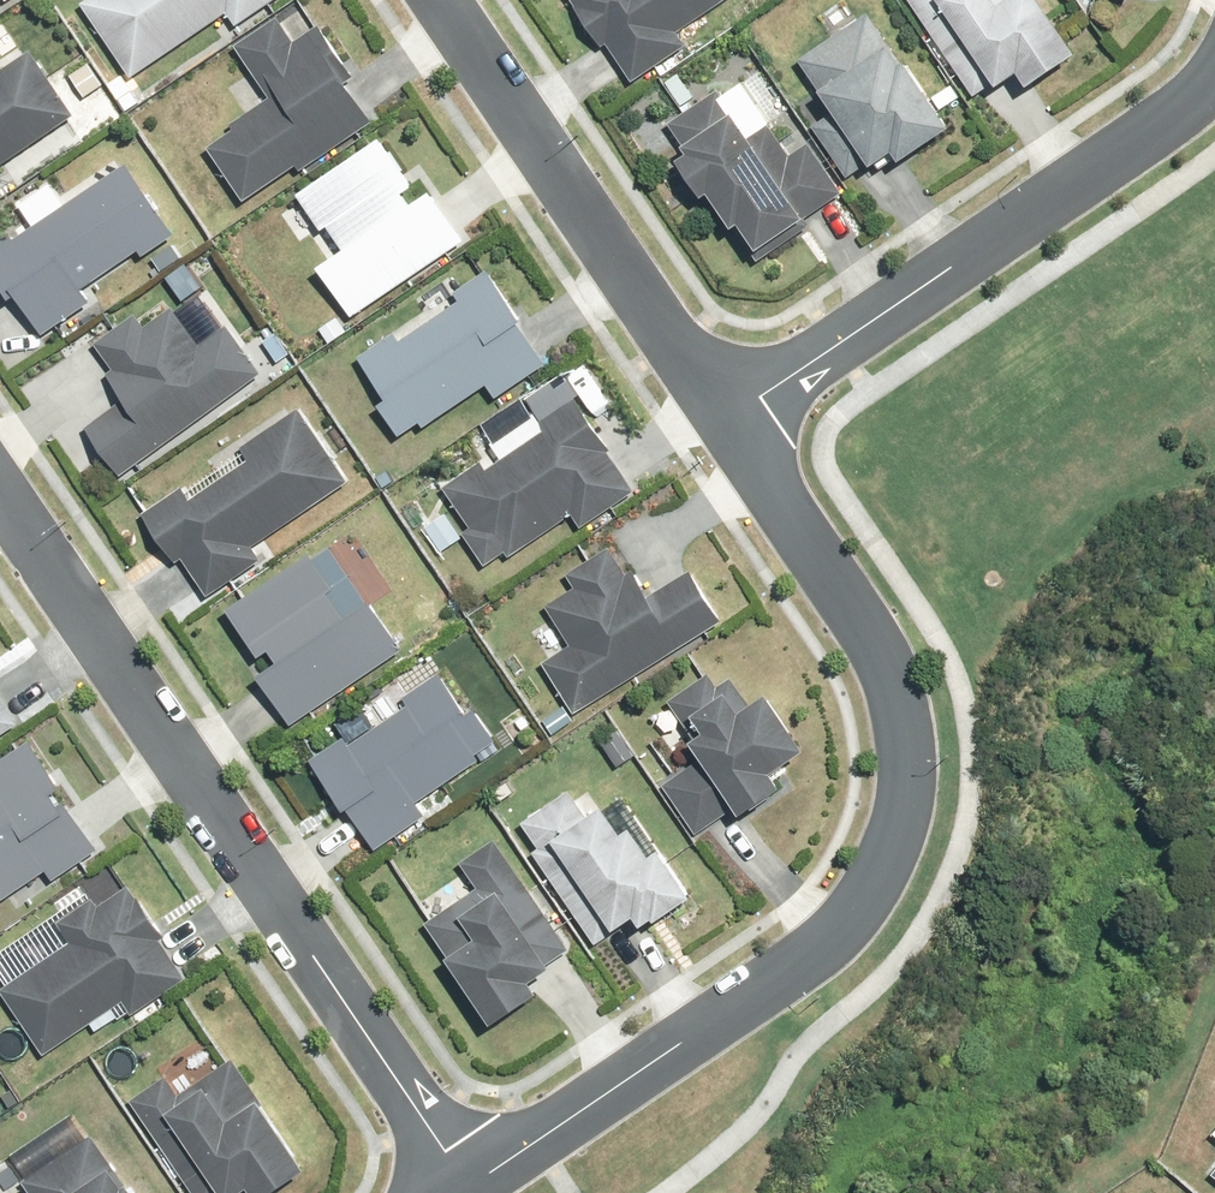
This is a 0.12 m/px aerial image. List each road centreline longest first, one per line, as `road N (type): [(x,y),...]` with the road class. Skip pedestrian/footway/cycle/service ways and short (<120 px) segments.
road 1 (residential): [(727,419),(889,665),(906,742),(878,869),(836,927),(460,1179)]
road 2 (residential): [(460,1179),(0,501)]
road 3 (residential): [(1214,75),(1175,115),(727,419)]
road 4 (residential): [(442,0),(727,419)]

